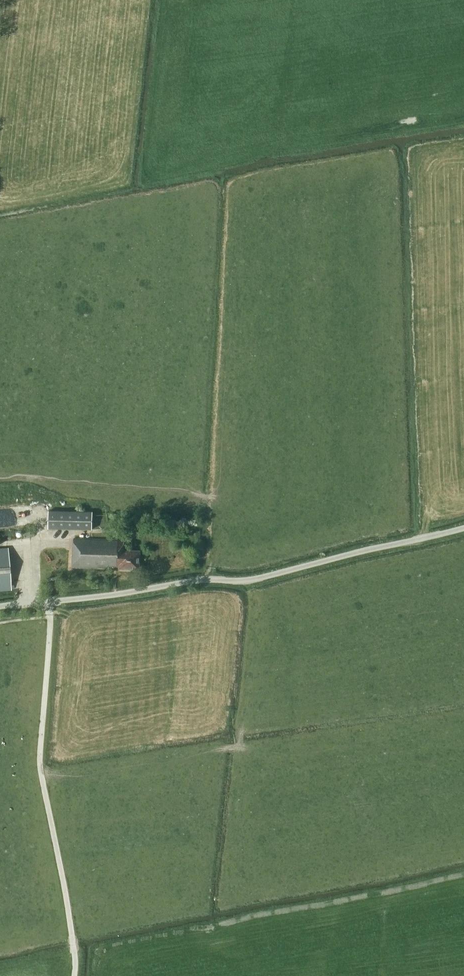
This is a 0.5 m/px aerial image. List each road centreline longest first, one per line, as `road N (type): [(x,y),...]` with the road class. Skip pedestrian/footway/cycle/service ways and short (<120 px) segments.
road 1 (unclassified): [(0,609),(207,580),(243,583),(463,530)]
road 2 (track): [(48,602),(41,762),(75,975)]

